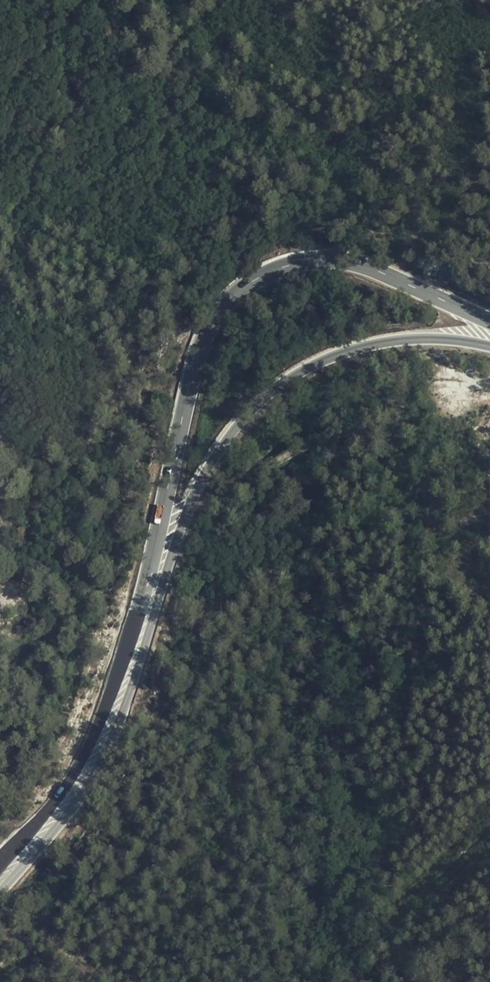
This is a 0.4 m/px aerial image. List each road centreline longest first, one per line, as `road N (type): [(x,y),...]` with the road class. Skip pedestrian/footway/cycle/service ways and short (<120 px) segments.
road 1 (primary): [(489,326),(354,261),(289,264),(240,288),(211,320),(195,365),(146,618)]
road 2 (primary): [(146,618),(195,494),(264,398),(325,360),(367,346),(489,340)]
road 3 (primary): [(146,618),(93,757),(0,882)]

